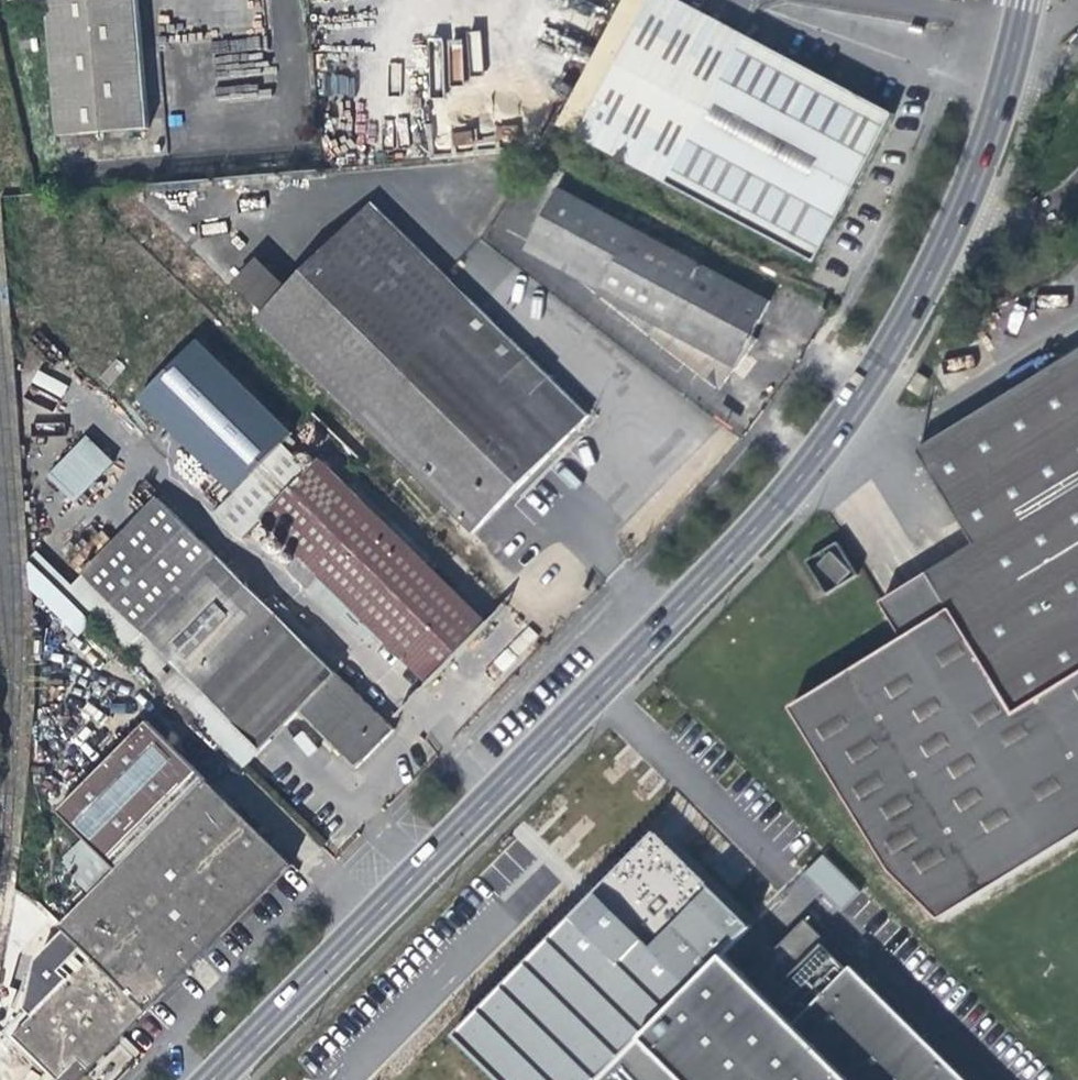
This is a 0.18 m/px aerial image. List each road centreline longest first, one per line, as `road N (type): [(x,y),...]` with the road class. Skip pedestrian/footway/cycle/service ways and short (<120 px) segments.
road 1 (residential): [(212,1079),(780,502),(816,457),(893,344),(966,201),(1015,56),(1024,0)]

